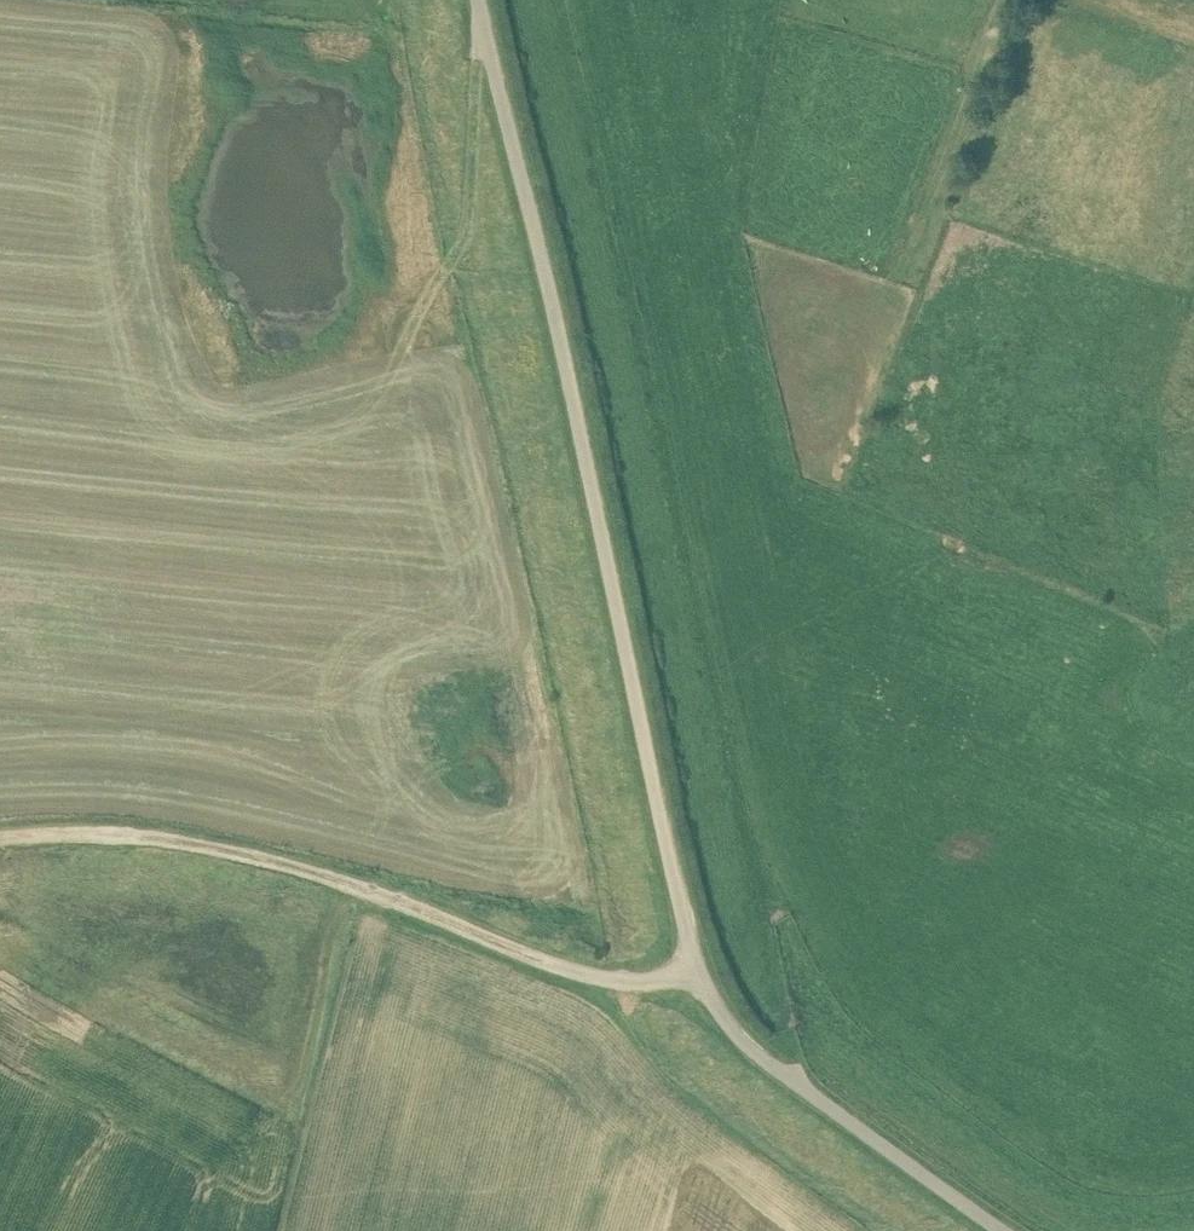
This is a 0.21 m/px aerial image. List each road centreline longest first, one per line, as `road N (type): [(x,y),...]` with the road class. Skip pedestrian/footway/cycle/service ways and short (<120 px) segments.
road 1 (unclassified): [(481,0),(561,328),(697,974),(749,1044),(1005,1230)]
road 2 (track): [(697,974),(672,985),(629,988),(580,979),(338,889)]
road 3 (track): [(338,889),(213,850),(88,834),(0,838)]

